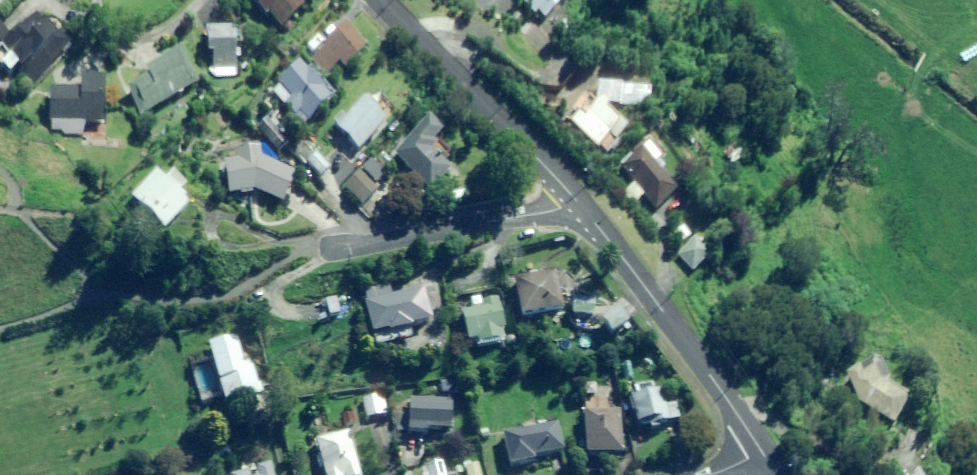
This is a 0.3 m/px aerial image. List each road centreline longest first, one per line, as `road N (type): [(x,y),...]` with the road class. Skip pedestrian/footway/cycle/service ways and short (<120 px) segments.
road 1 (tertiary): [(760,454),(575,203)]
road 2 (tertiary): [(575,203),(380,0)]
road 3 (residential): [(339,250),(560,212),(575,203)]

